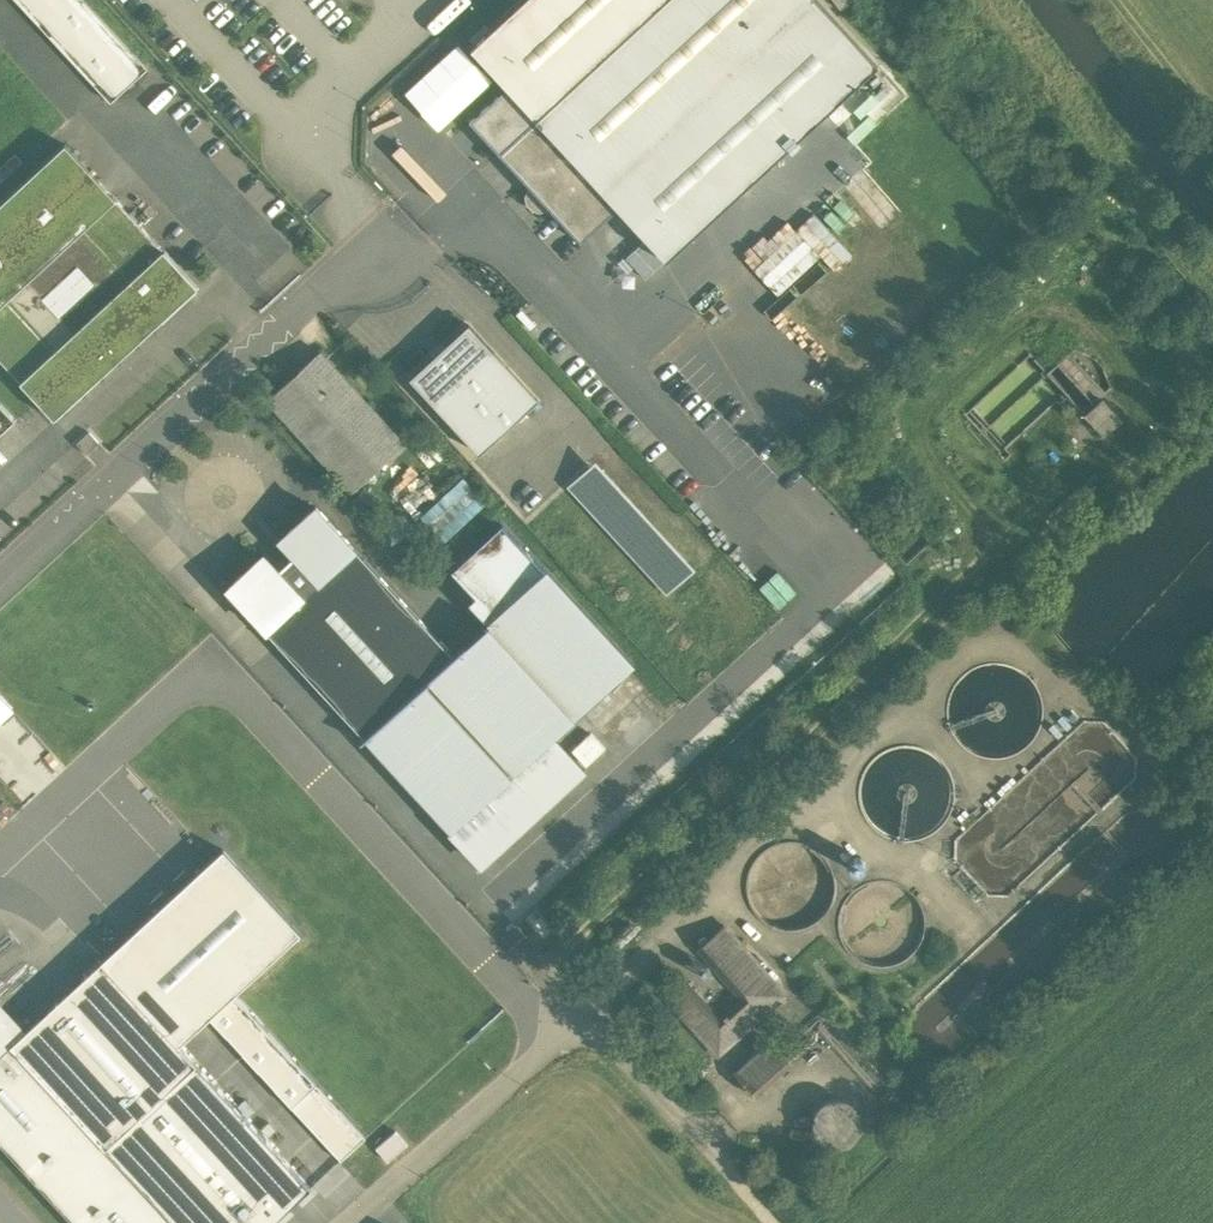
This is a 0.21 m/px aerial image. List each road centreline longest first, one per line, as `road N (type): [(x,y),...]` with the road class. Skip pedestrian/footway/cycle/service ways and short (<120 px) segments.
road 1 (residential): [(0,583),(405,216)]
road 2 (residential): [(370,1222),(595,1021)]
road 3 (track): [(1127,0),(1212,105)]

